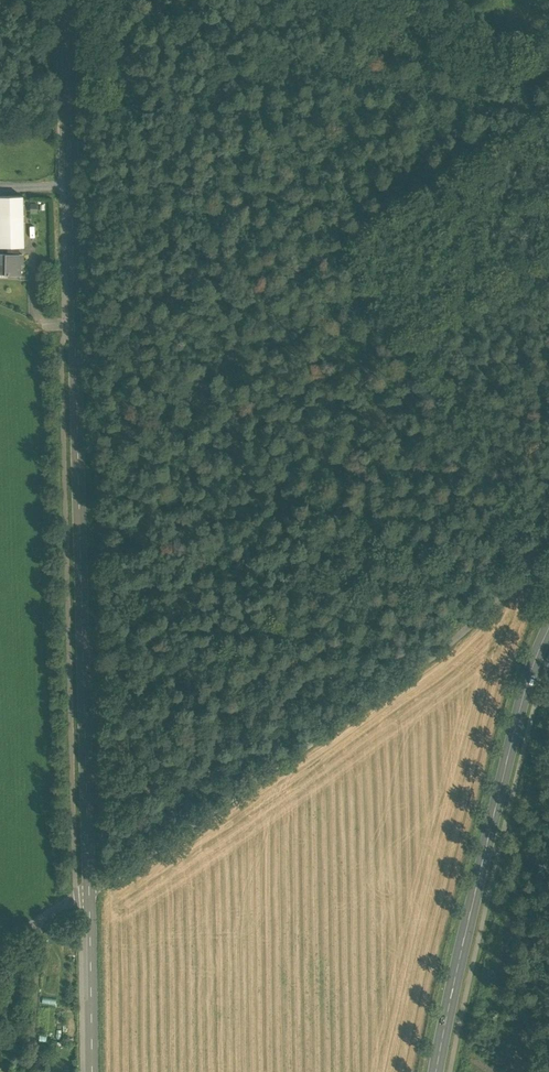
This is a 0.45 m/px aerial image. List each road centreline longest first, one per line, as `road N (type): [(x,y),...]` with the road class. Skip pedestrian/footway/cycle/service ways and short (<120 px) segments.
road 1 (tertiary): [(68,0),(91,890)]
road 2 (residential): [(548,571),(523,582),(446,648),(91,890)]
road 3 (primary): [(437,1071),(519,710),(548,629)]
road 4 (track): [(548,563),(412,345)]
road 5 (tertiary): [(91,890),(91,1071)]
road 6 (track): [(412,345),(344,243)]

